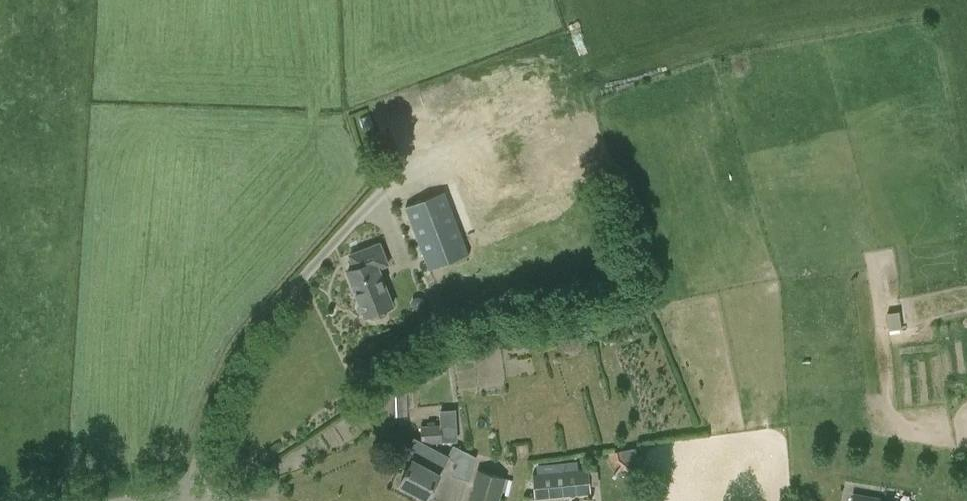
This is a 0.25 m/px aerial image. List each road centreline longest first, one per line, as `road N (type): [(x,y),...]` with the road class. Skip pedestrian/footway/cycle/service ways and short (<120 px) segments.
road 1 (unclassified): [(222,500),(184,494),(101,500)]

